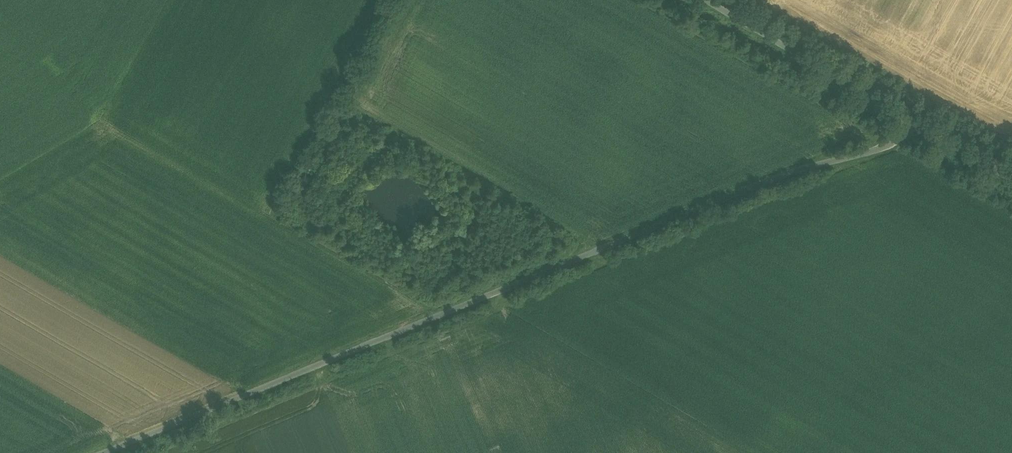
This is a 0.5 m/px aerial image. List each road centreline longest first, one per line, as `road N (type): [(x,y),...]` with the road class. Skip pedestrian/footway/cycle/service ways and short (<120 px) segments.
road 1 (unclassified): [(90,452),(792,173),(884,149),(926,124)]
road 2 (residential): [(714,0),(926,124)]

